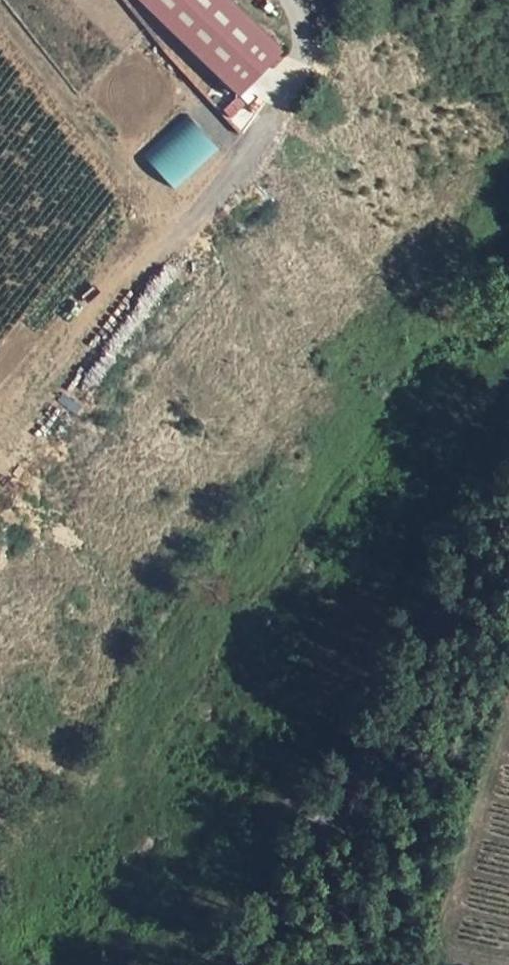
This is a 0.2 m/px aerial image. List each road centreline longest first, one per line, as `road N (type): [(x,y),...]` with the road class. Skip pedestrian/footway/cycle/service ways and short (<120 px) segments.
road 1 (unclassified): [(508,509),(311,819),(199,964)]
road 2 (track): [(0,367),(38,319),(182,237),(262,133),(302,53),(291,0)]

